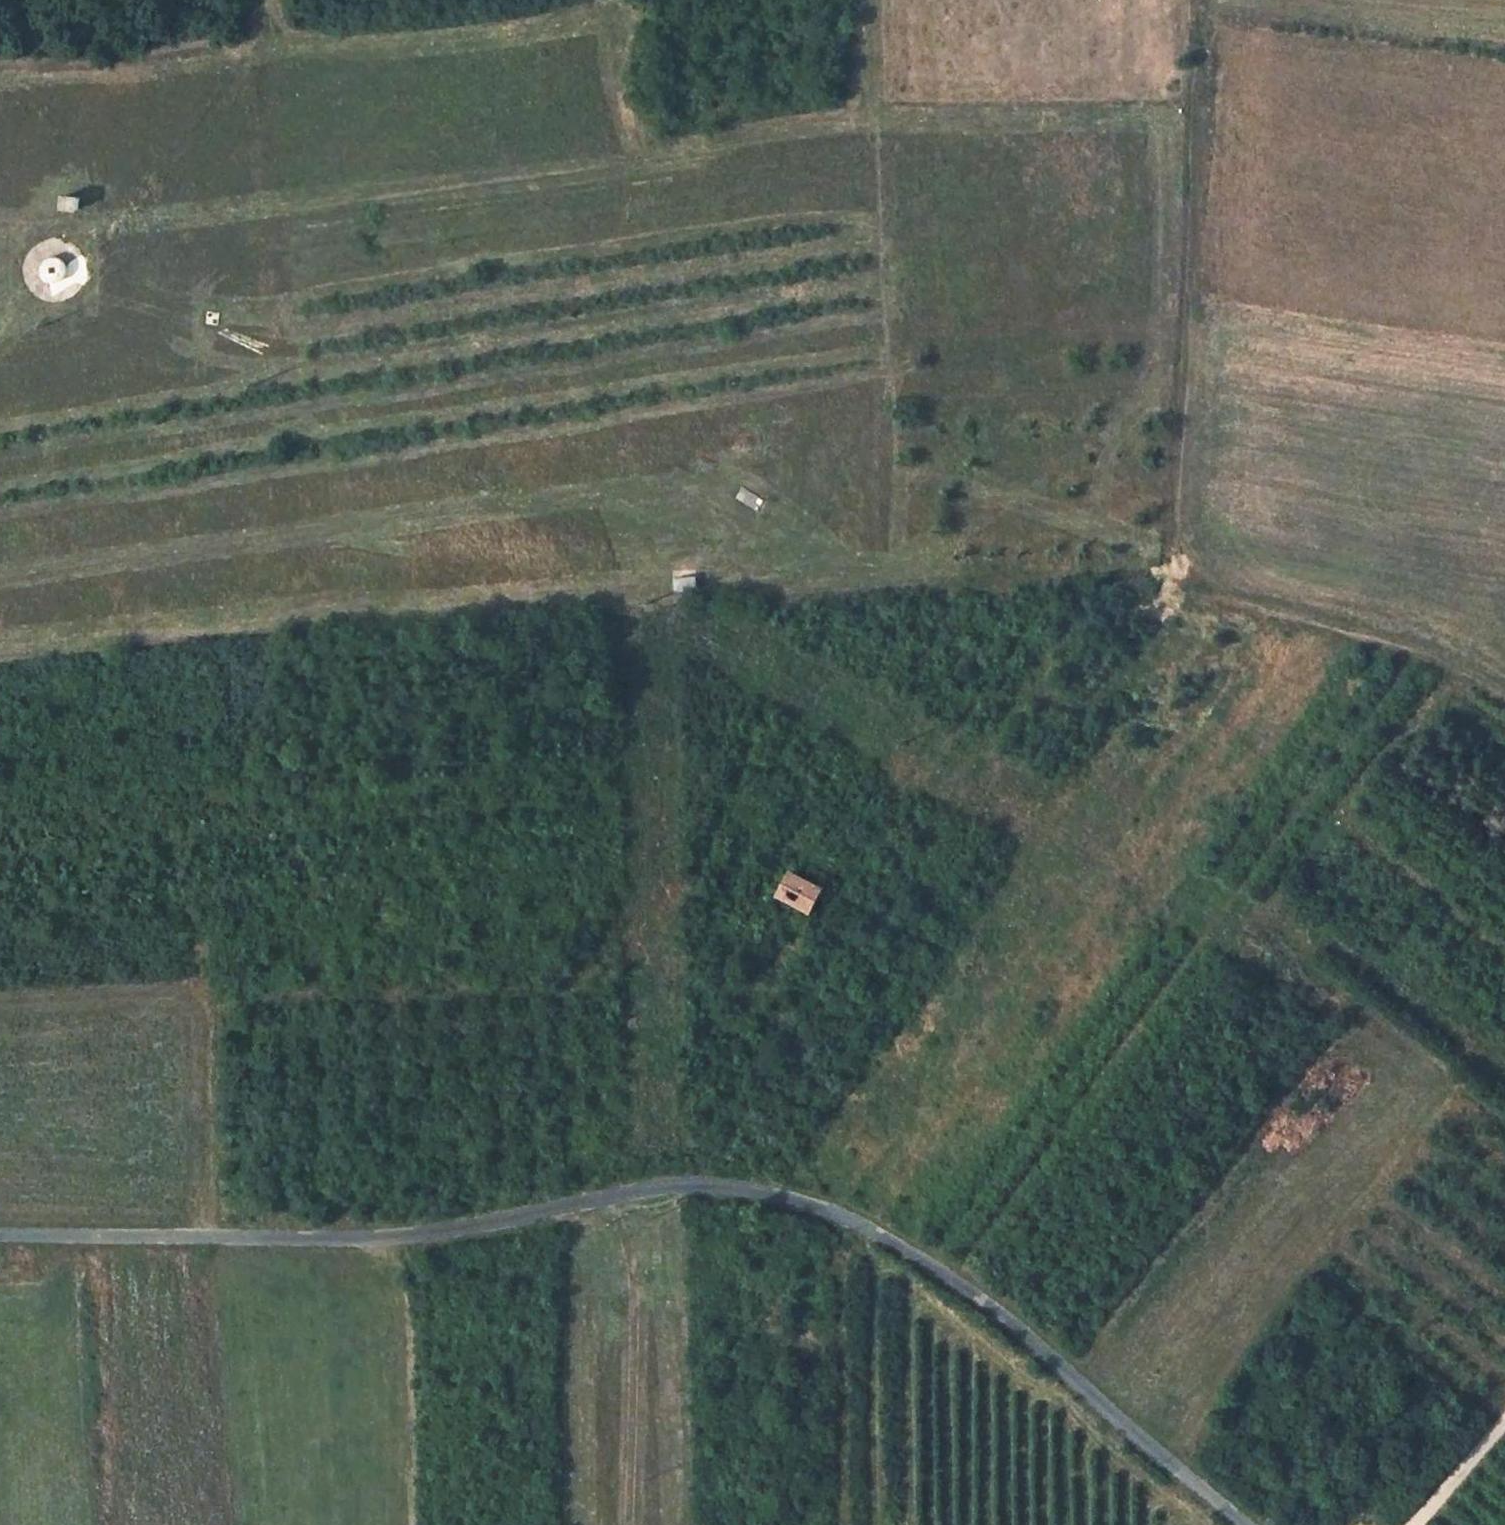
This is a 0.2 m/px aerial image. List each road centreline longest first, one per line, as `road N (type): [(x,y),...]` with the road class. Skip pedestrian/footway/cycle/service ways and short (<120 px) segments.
road 1 (unclassified): [(1251,1524),(1035,1343),(893,1240),(762,1189),(609,1192),(402,1233),(0,1228)]
road 2 (track): [(1504,715),(1229,575),(1180,523),(1171,485),(1205,0)]

